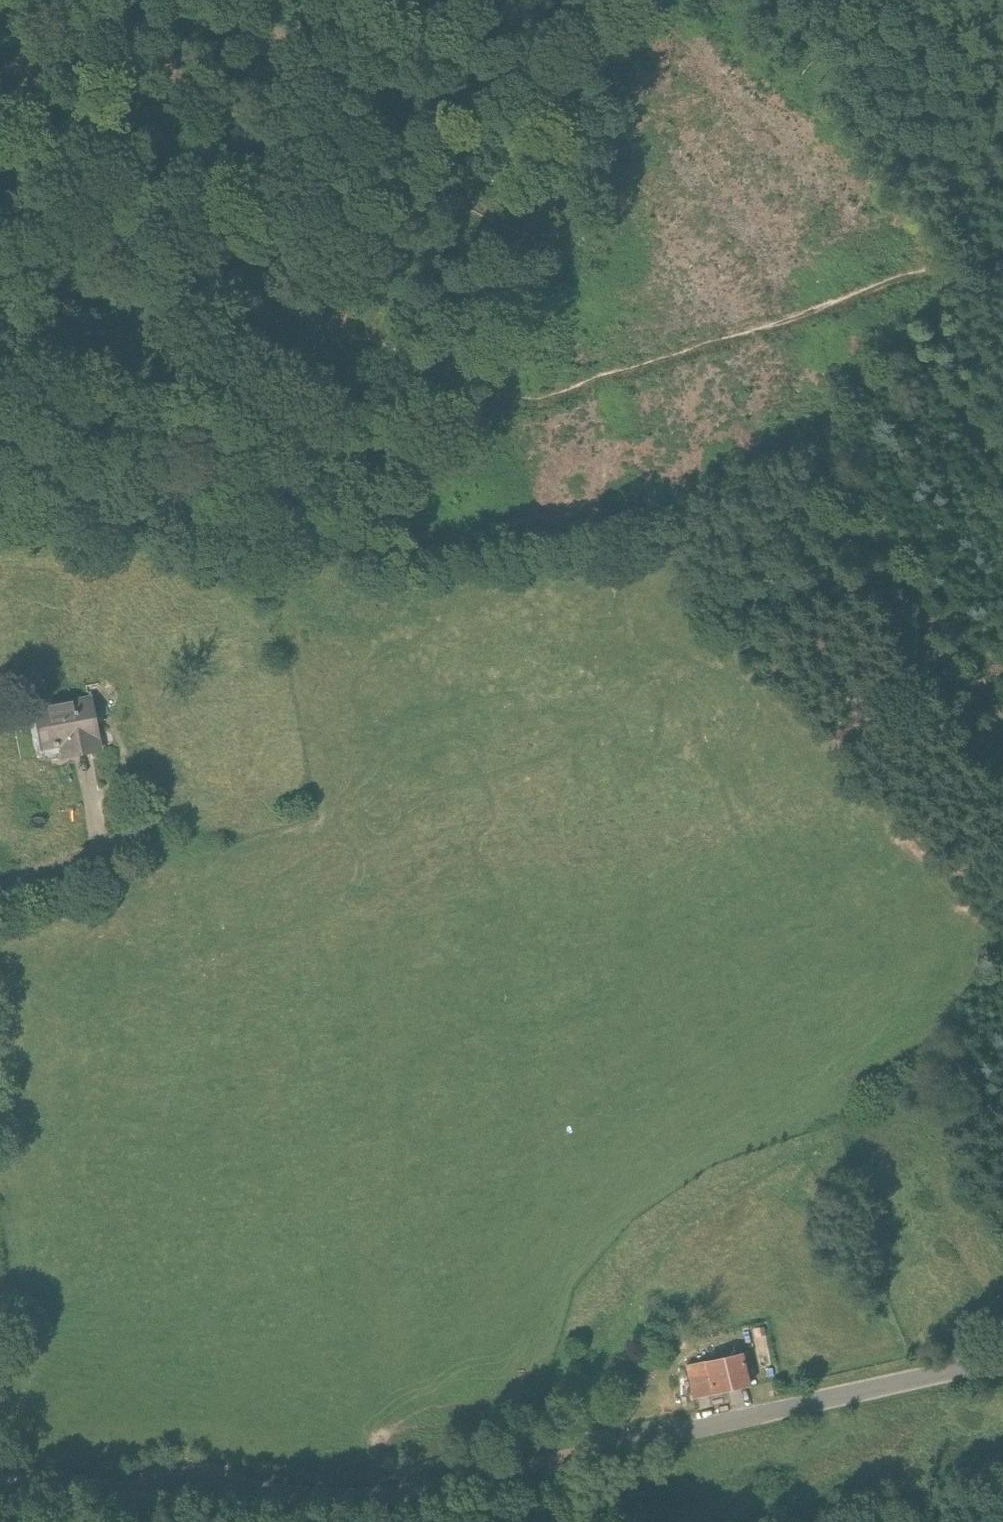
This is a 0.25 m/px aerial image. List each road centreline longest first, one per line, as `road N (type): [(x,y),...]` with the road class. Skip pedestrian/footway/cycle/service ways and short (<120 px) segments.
road 1 (unclassified): [(1002,1374),(392,1507),(311,1507),(185,1485),(158,1495),(141,1521)]

